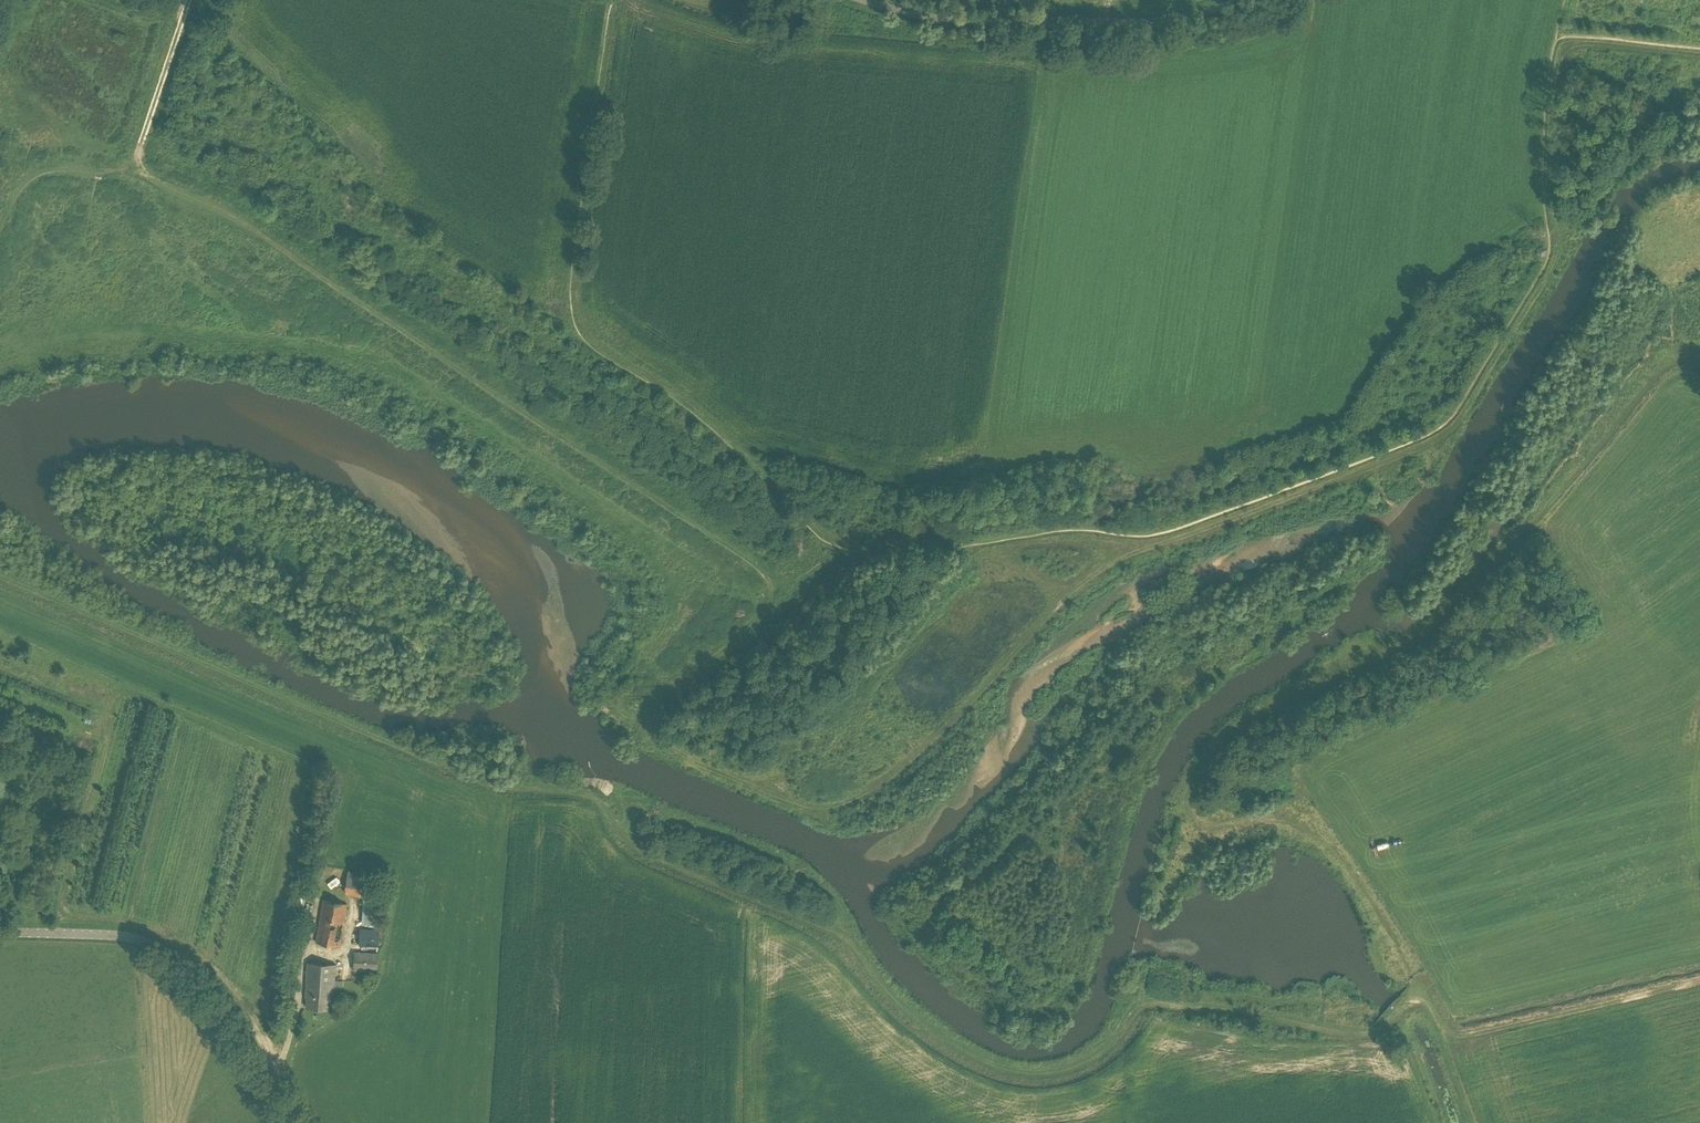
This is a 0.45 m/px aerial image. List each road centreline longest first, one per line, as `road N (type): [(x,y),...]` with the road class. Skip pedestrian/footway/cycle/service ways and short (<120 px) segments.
road 1 (track): [(617,0),(578,284),(590,336),(694,407),(837,542),(901,549),(1068,527),(1093,536),(1114,561)]
road 2 (unclassified): [(856,0),(956,21),(1140,22),(1242,0)]
road 3 (unclassified): [(300,1122),(209,994),(154,945),(0,933)]
road 4 (track): [(136,165),(188,0)]

